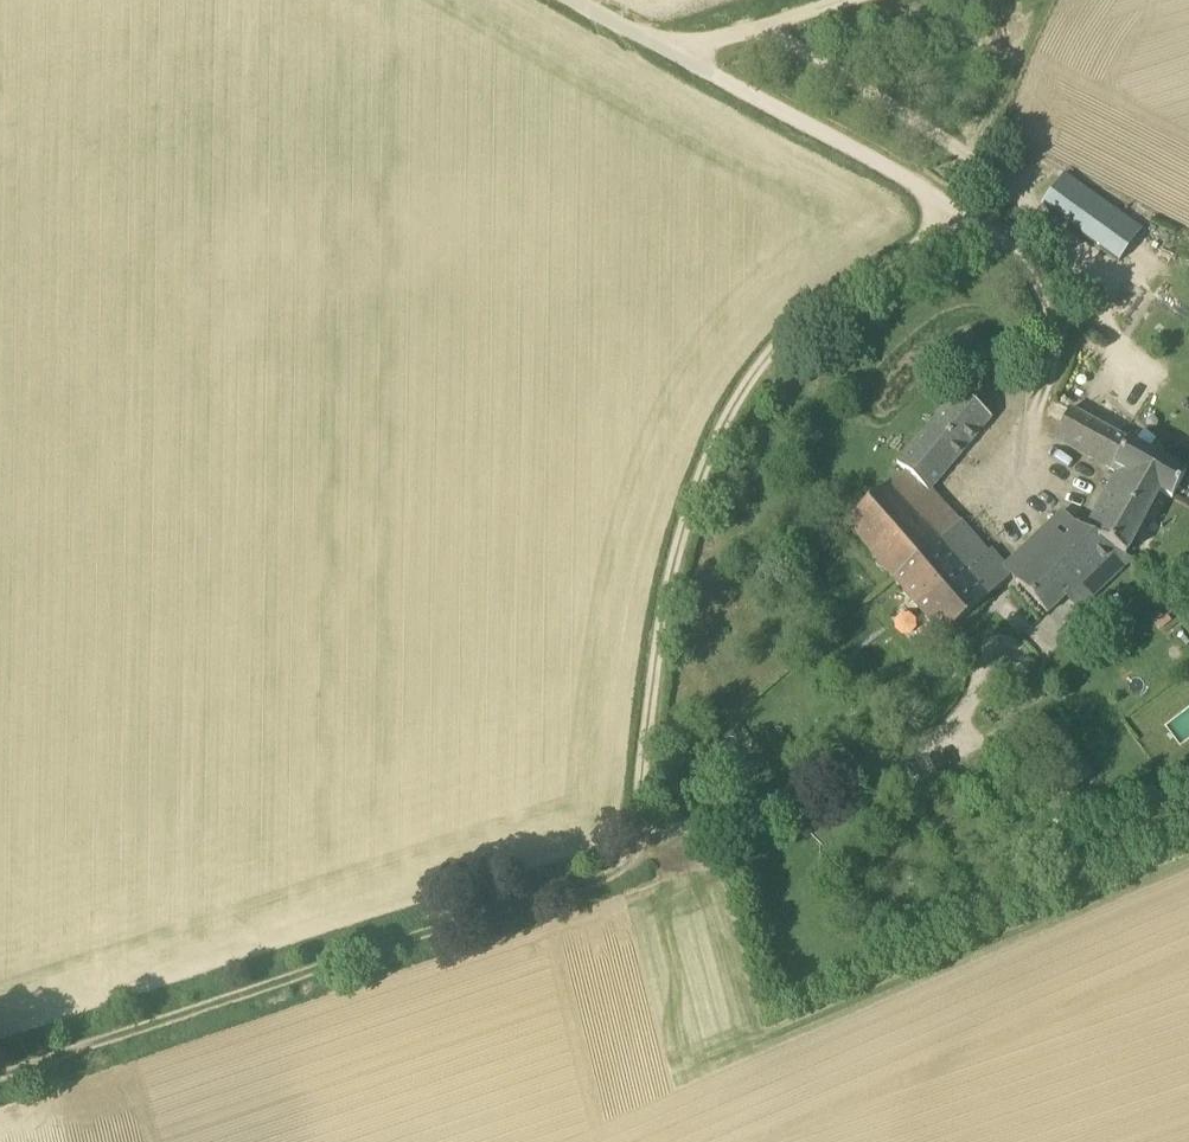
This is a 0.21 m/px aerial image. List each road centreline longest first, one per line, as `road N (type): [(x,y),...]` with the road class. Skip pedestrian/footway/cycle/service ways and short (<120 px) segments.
road 1 (track): [(662,868),(0,1088)]
road 2 (unclassified): [(947,207),(572,0)]
road 3 (track): [(695,64),(910,0)]

